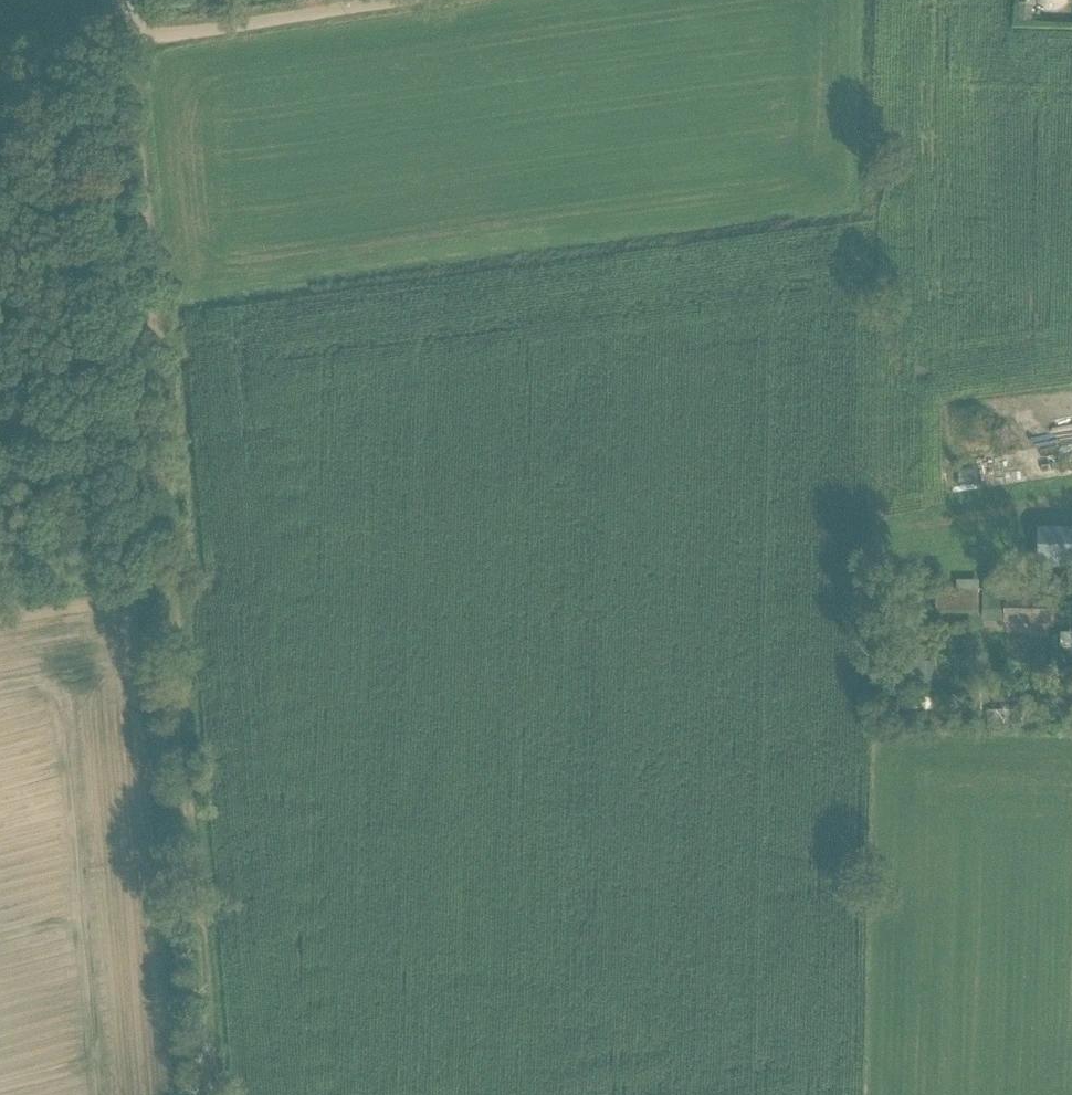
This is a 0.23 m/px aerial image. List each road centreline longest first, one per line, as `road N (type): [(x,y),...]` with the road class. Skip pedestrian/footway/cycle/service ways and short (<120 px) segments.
road 1 (track): [(204,1094),(115,56)]
road 2 (unclassified): [(115,56),(458,0)]

